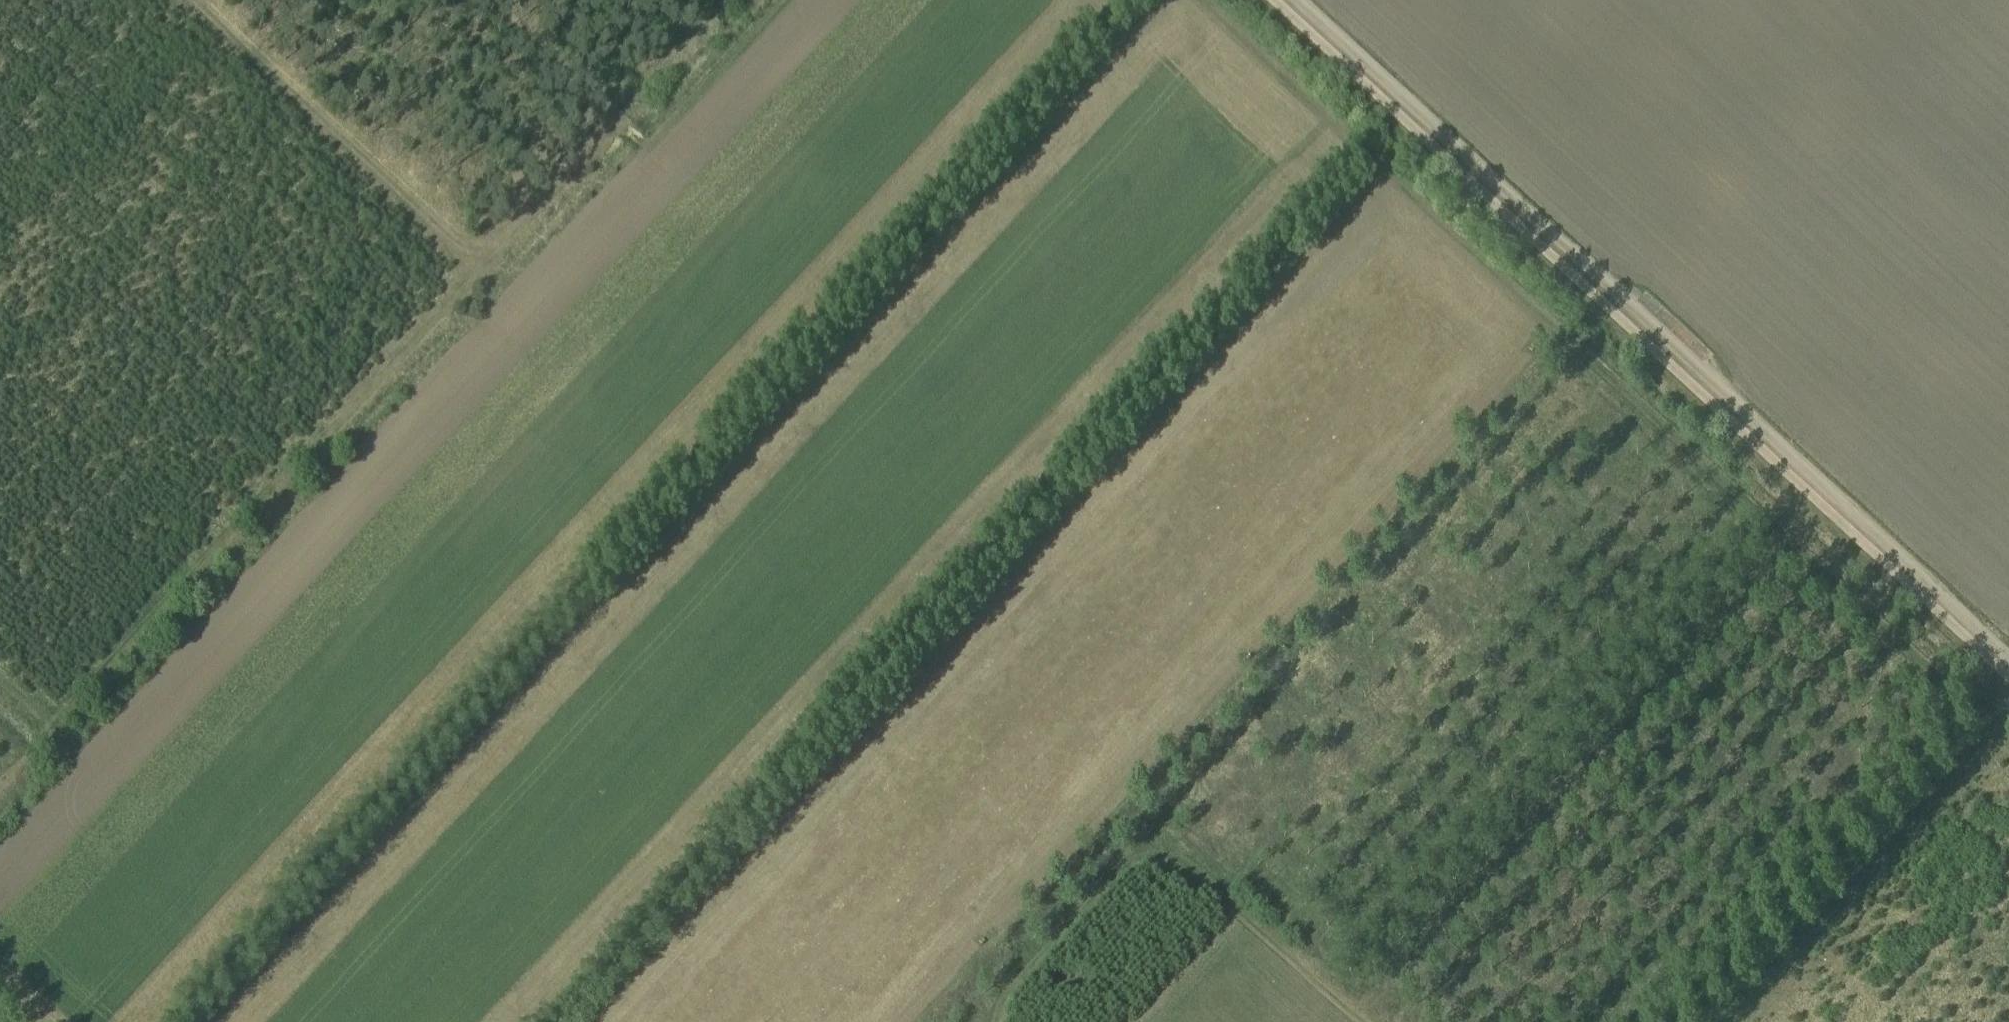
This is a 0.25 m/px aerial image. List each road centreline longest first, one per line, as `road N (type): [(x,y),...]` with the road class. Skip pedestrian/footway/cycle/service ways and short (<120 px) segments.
road 1 (track): [(2008,654),(1298,0)]
road 2 (track): [(190,0),(477,269)]

